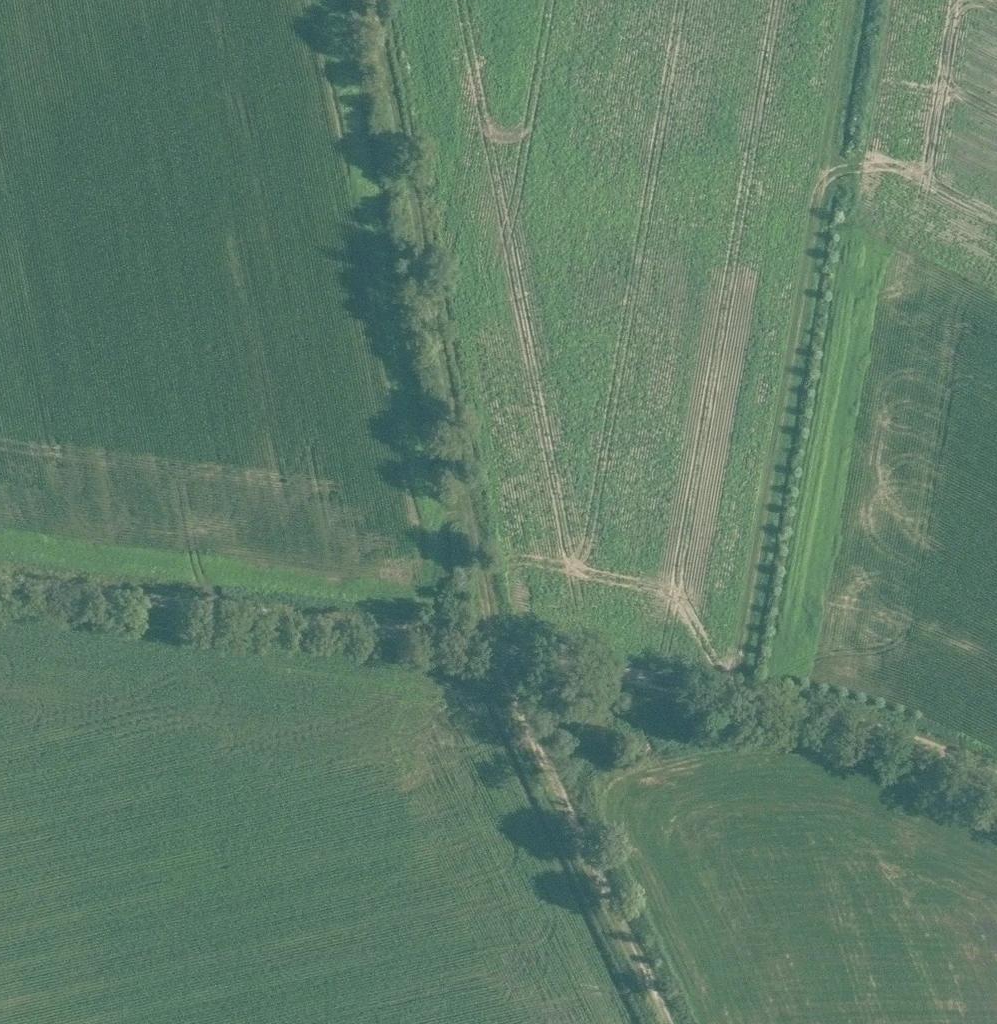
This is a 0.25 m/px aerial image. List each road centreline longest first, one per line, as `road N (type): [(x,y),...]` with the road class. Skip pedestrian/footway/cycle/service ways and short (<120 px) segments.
road 1 (track): [(380,0),(501,648),(673,1023)]
road 2 (track): [(996,781),(887,727),(501,648),(0,585)]

